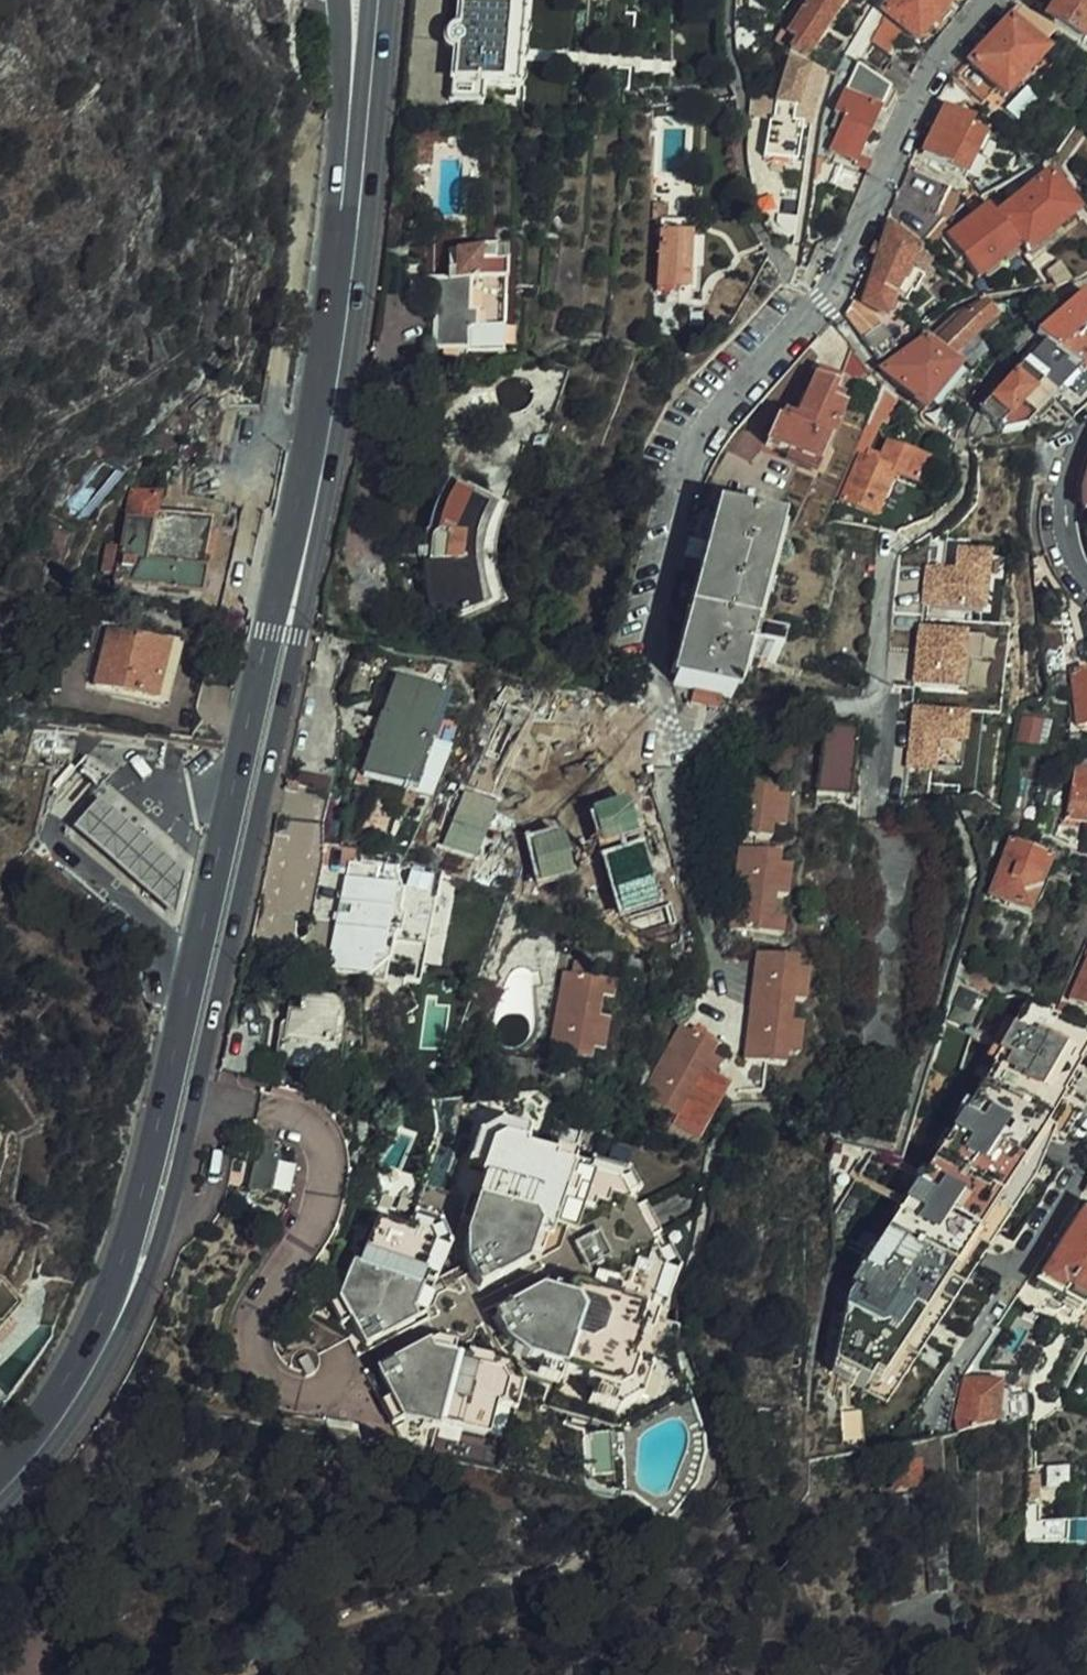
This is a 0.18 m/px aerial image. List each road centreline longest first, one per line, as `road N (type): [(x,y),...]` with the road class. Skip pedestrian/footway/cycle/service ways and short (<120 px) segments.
road 1 (primary): [(136,1276),(169,1223),(325,523),(372,231),(394,0)]
road 2 (primary): [(342,225),(294,519),(139,1217),(136,1276)]
road 3 (residential): [(992,0),(923,87),(832,282),(736,379),(687,454),(670,503),(654,645)]
road 4 (residential): [(930,1426),(952,1375),(1086,1158)]
road 5 (primary): [(136,1276),(62,1417),(0,1489)]
road 6 (primary): [(372,0),(342,225)]
road 7 (primary): [(341,0),(342,225)]
road 8 (residential): [(1086,423),(1064,472),(1061,508),(1066,538),(1086,571)]

